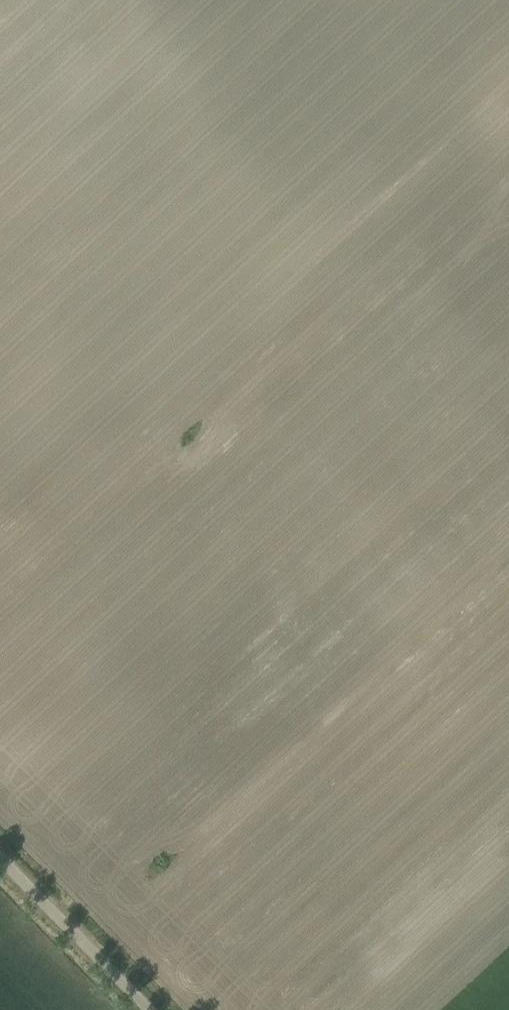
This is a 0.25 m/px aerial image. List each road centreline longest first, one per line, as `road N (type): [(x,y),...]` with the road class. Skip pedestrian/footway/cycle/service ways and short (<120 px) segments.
road 1 (unclassified): [(149,1009),(0,859)]

